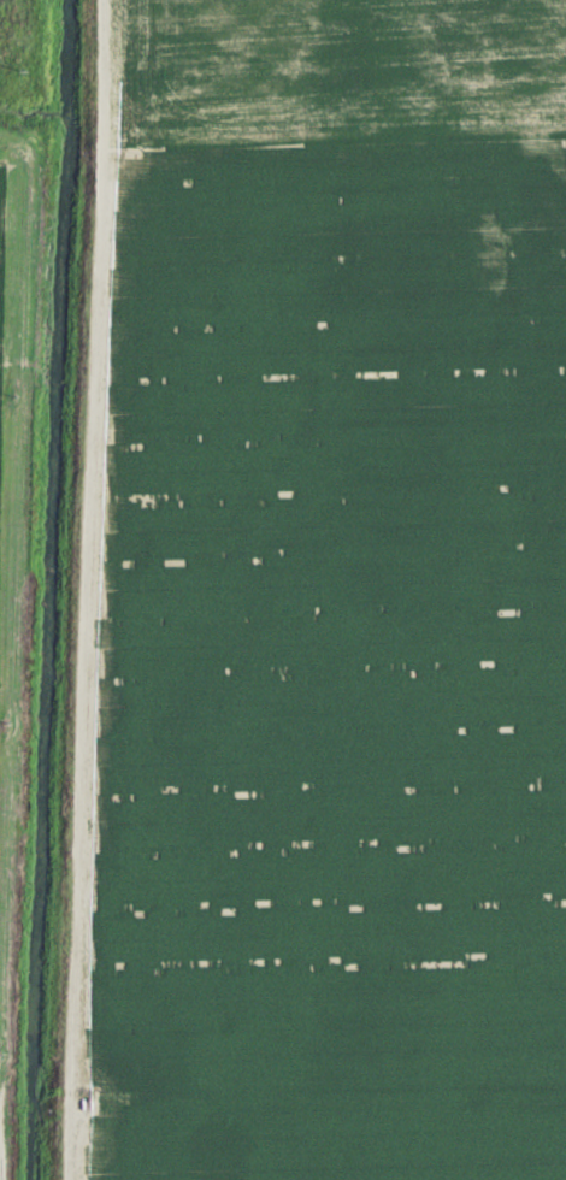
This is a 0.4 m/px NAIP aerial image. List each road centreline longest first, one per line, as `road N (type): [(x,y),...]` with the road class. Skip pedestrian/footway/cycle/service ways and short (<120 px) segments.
road 1 (track): [(100,0),(72,1179)]
road 2 (track): [(6,1179),(31,151),(0,134)]

